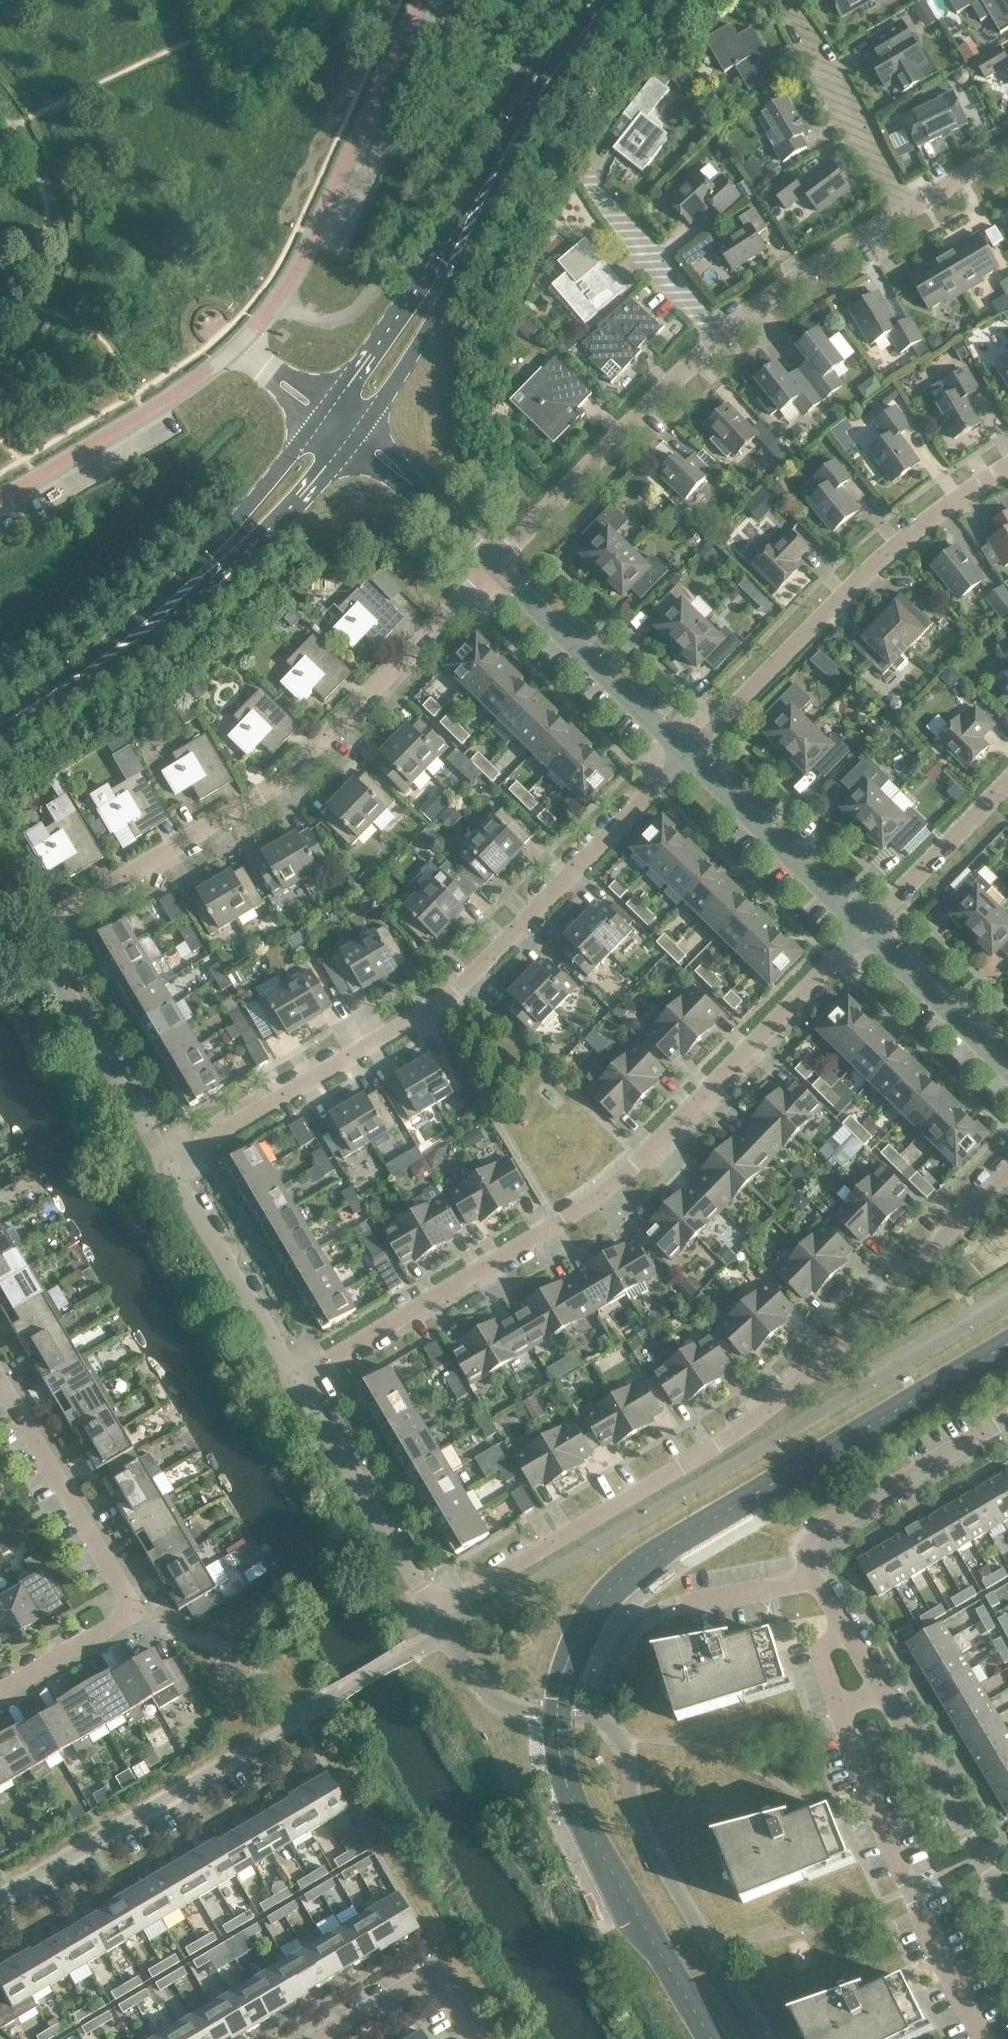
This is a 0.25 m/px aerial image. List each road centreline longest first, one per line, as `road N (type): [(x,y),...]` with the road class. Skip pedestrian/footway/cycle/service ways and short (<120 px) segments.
road 1 (residential): [(866,933),(638,1171),(529,1248),(299,1385)]
road 2 (residential): [(432,1604),(463,1602),(749,1430),(1007,1185)]
road 3 (residential): [(688,758),(466,986),(170,1167)]
road 4 (residential): [(494,571),(277,789),(49,927)]
road 5 (residential): [(1007,468),(871,569),(688,758)]
road 6 (residential): [(0,1697),(132,1612),(0,1383)]
road 7 (residential): [(0,1899),(323,1708)]
road 8 (secondary): [(87,672),(189,609),(354,443)]
road 9 (secondary): [(354,443),(461,275),(516,134)]
road 10 (residential): [(843,1719),(890,1853),(982,2038)]
road 11 (secondary): [(516,134),(326,424)]
road 12 (secondary): [(326,424),(87,672)]
road 13 (residential): [(717,341),(494,571)]
road 14 (residential): [(170,1167),(51,967),(49,927)]
road 15 (residential): [(688,758),(494,571)]
road 16 (residential): [(432,1604),(299,1385)]
road 17 (residential): [(808,1563),(803,1545),(810,1538),(1007,1425)]
road 18 (residential): [(299,1385),(170,1167)]
road 19 (residential): [(866,933),(688,758)]
road 20 (unclassified): [(911,207),(786,0)]
road 21 (residential): [(911,207),(717,341)]
road 22 (residential): [(1007,787),(866,933)]
road 23 (residential): [(1007,1072),(866,933)]
road 24 (residential): [(466,2038),(429,1975),(322,2038)]
road 25 (unclassified): [(717,341),(594,188)]
road 26 (residential): [(494,571),(354,443)]
road 27 (residential): [(882,1698),(979,1857)]
road 28 (secondary): [(516,134),(610,0)]
road 29 (residential): [(683,1608),(819,1582)]

